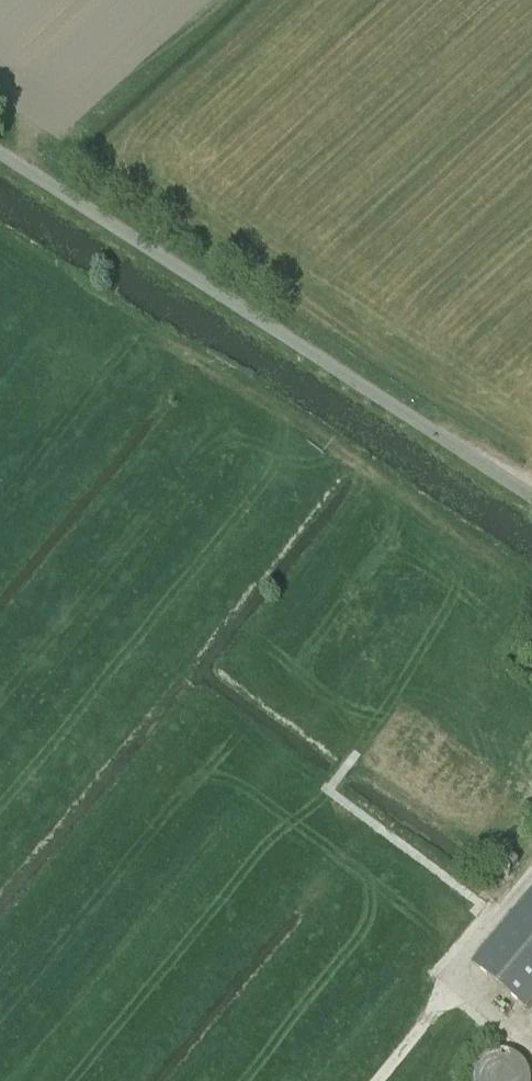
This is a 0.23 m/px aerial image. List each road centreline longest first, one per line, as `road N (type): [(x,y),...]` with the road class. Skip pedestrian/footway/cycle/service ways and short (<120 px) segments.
road 1 (unclassified): [(531,494),(0,150)]
road 2 (track): [(531,877),(373,1080)]

